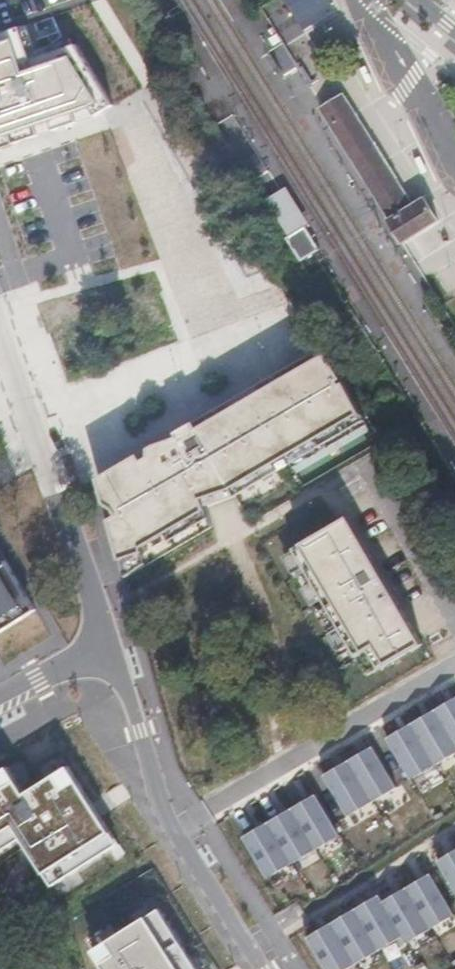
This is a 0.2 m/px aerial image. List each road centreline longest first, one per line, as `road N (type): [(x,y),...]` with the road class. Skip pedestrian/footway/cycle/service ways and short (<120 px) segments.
road 1 (residential): [(262,968),(174,831),(111,632)]
road 2 (residential): [(0,327),(111,632)]
road 3 (residential): [(0,693),(111,632)]

